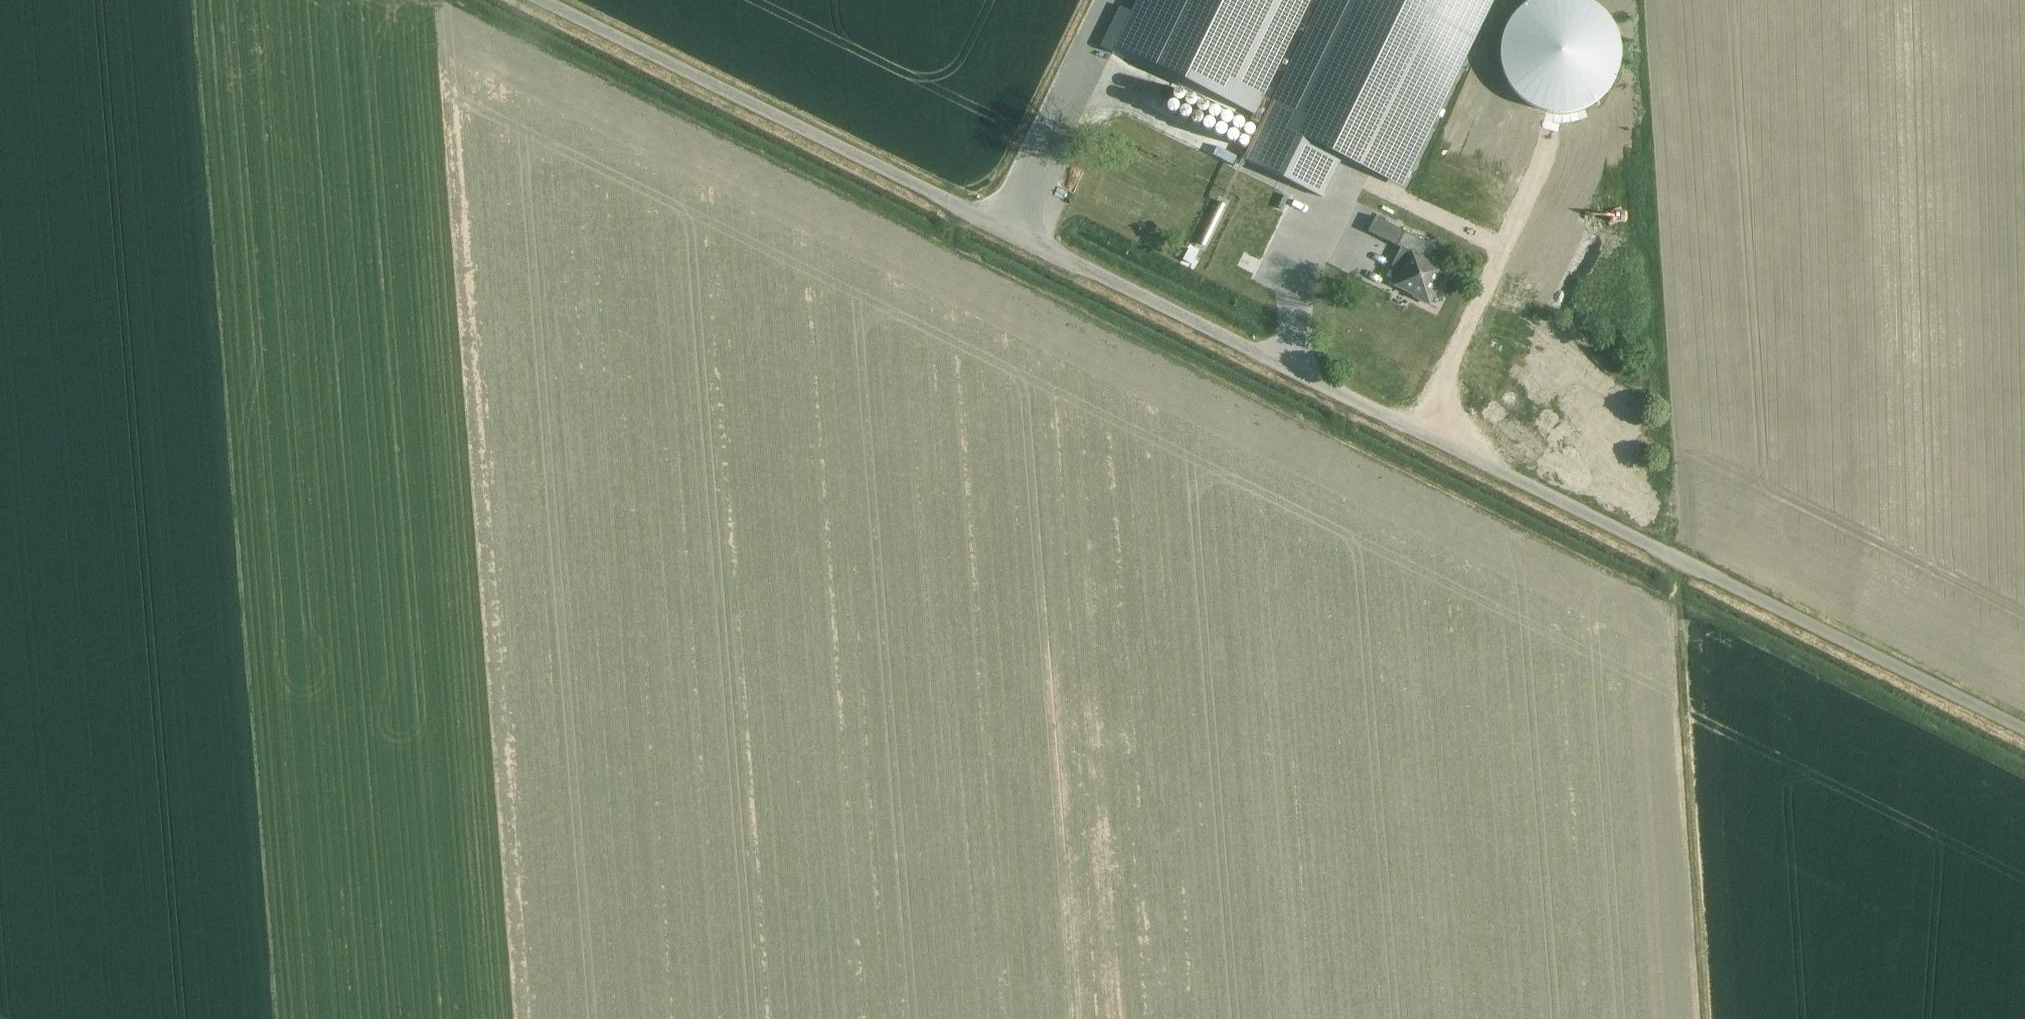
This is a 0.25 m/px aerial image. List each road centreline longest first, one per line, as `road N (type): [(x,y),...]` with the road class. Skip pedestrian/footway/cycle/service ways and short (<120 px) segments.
road 1 (unclassified): [(2024,731),(540,0)]
road 2 (track): [(1679,561),(1710,1018)]

